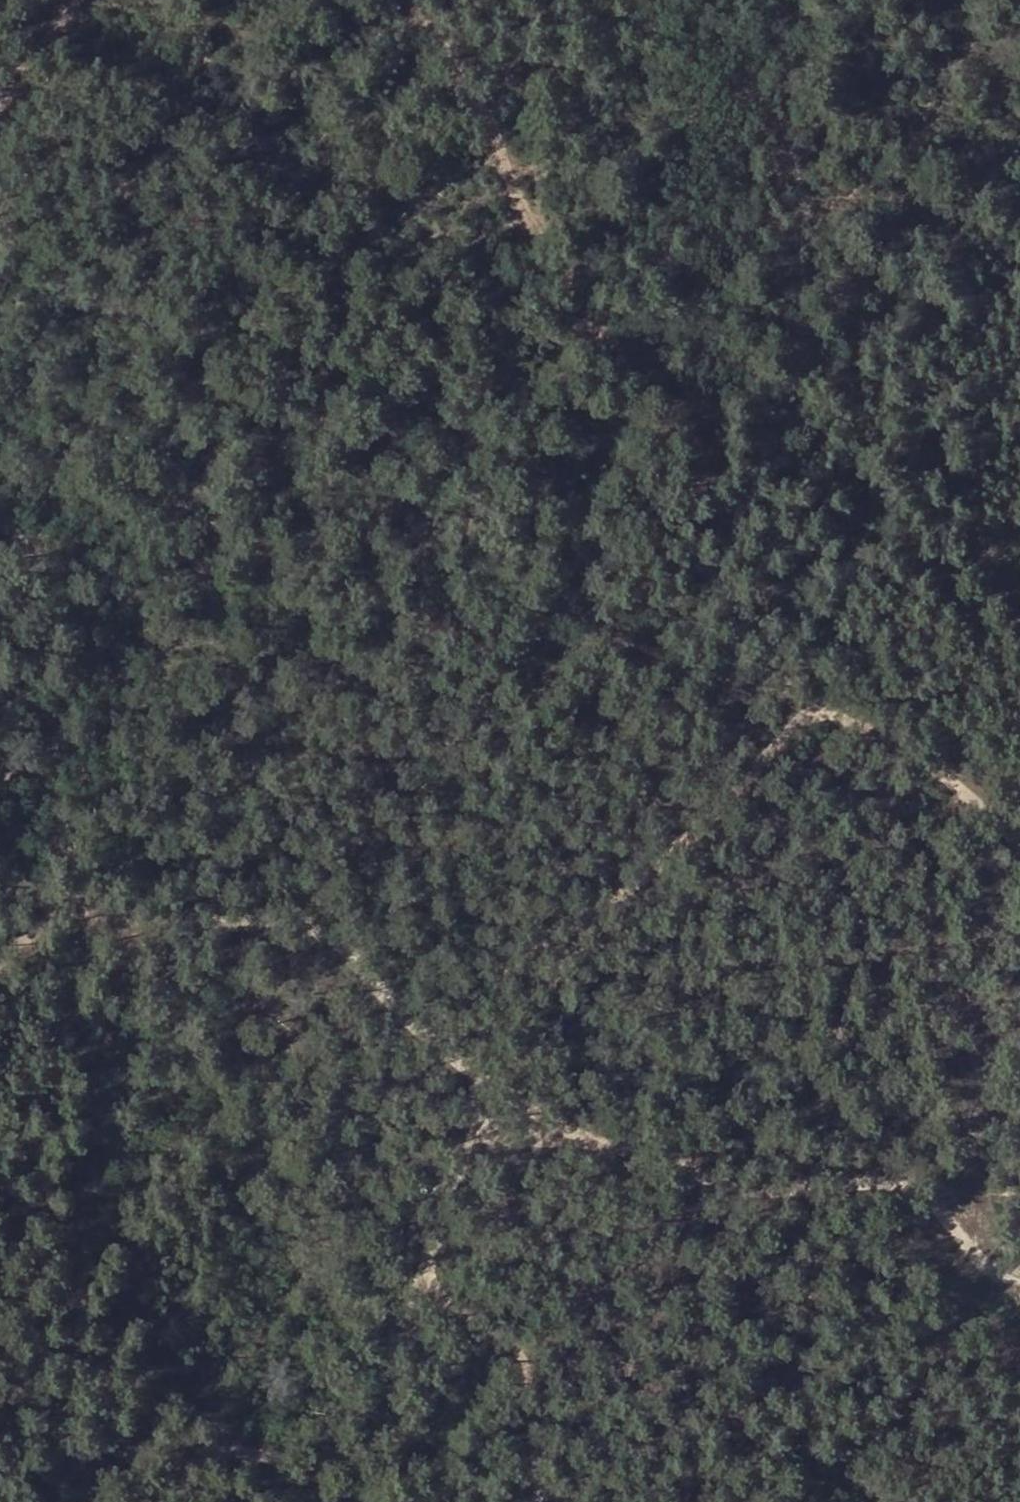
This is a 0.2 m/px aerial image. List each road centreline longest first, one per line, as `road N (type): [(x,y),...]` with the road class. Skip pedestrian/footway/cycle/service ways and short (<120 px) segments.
road 1 (track): [(1019,1280),(994,1279),(920,1194),(894,1186),(786,1194),(745,1187),(572,1132),(471,1077),(334,945),(299,925),(138,921),(102,908),(0,760)]
road 2 (track): [(448,1057),(519,984),(537,947),(709,821),(806,713),(834,711),(873,727),(1019,845)]
road 3 (track): [(524,211),(483,106),(439,26),(408,0)]
road 4 (track): [(79,0),(0,125)]

